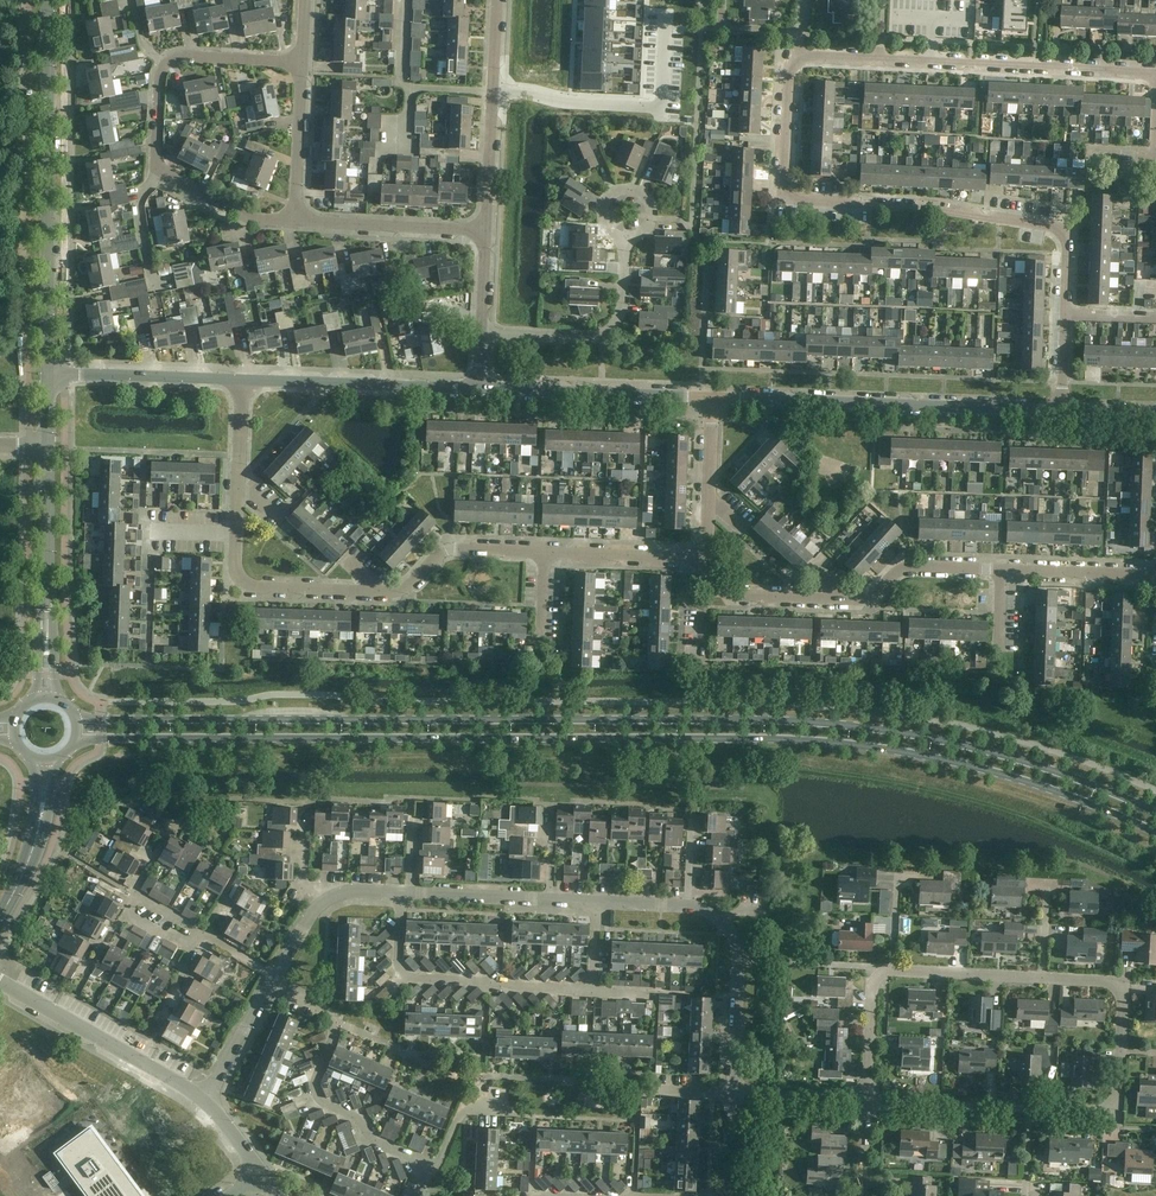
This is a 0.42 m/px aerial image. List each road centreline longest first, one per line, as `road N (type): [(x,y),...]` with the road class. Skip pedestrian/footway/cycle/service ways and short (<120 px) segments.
road 1 (secondary): [(74,743),(797,740),(965,764),(1155,833)]
road 2 (secondary): [(1155,812),(1018,759),(846,725),(75,719)]
road 3 (residential): [(1061,410),(1064,236),(1047,225),(789,197),(789,70),(799,56)]
road 4 (residential): [(543,554),(450,550),(395,593),(246,583),(235,562),(241,380)]
road 5 (residential): [(1155,575),(907,567),(869,599),(712,590)]
road 6 (tertiary): [(48,375),(48,0)]
road 7 (tertiary): [(1061,410),(714,396)]
road 8 (residential): [(434,1169),(380,1146),(352,1116),(318,1103),(312,1085),(333,1035),(328,1018),(269,985)]
road 9 (residential): [(881,60),(1155,74)]
road 10 (residential): [(593,991),(407,976),(396,963),(400,894)]
road 11 (residential): [(157,170),(159,81),(171,58),(302,62)]
road 12 (tertiary): [(714,396),(477,387)]
road 13 (unclassified): [(208,1098),(0,986)]
road 14 (tertiary): [(477,387),(241,380)]
road 15 (residential): [(486,231),(498,0)]
road 16 (residential): [(480,335),(600,338),(622,312),(624,239)]
road 17 (residential): [(204,933),(240,872),(169,832),(132,894)]
road 18 (unclassified): [(687,906),(721,920),(740,959),(733,1093)]
road 19 (tertiary): [(241,380),(48,375)]
road 20 (residential): [(486,231),(295,221)]
road 21 (tertiary): [(46,630),(48,446)]
road 22 (residential): [(868,1100),(1030,1108)]
road 23 (residential): [(703,560),(543,554)]
road 24 (residential): [(295,221),(302,62)]
road 25 (residential): [(1047,980),(894,970)]
road 26 (residential): [(295,221),(240,216),(183,192),(157,170)]
road 27 (residential): [(1120,1052),(1124,984),(1047,980)]
road 28 (residential): [(1030,1108),(1117,1110),(1120,1052)]
road 29 (residential): [(894,970),(878,972),(874,983),(868,1100)]
road 30 (unclassified): [(408,894),(549,901)]
road 31 (residential): [(168,280),(152,283),(136,200),(157,170)]
road 32 (residential): [(733,1093),(868,1100)]
road 33 (unclassified): [(208,1098),(269,985)]

